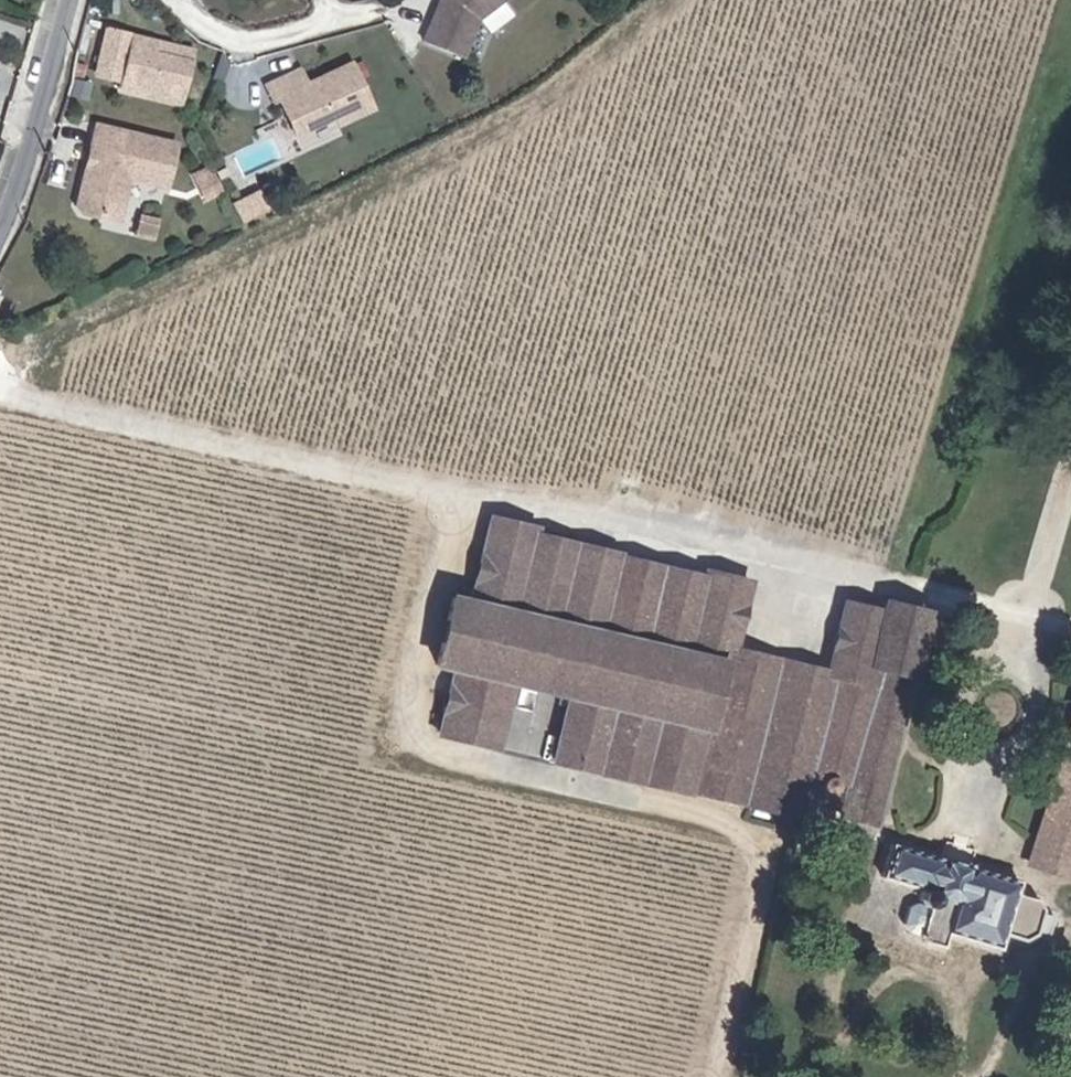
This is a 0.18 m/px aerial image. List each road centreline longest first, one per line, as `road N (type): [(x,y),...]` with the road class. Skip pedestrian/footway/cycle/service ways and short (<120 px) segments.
road 1 (residential): [(68,0),(0,224)]

